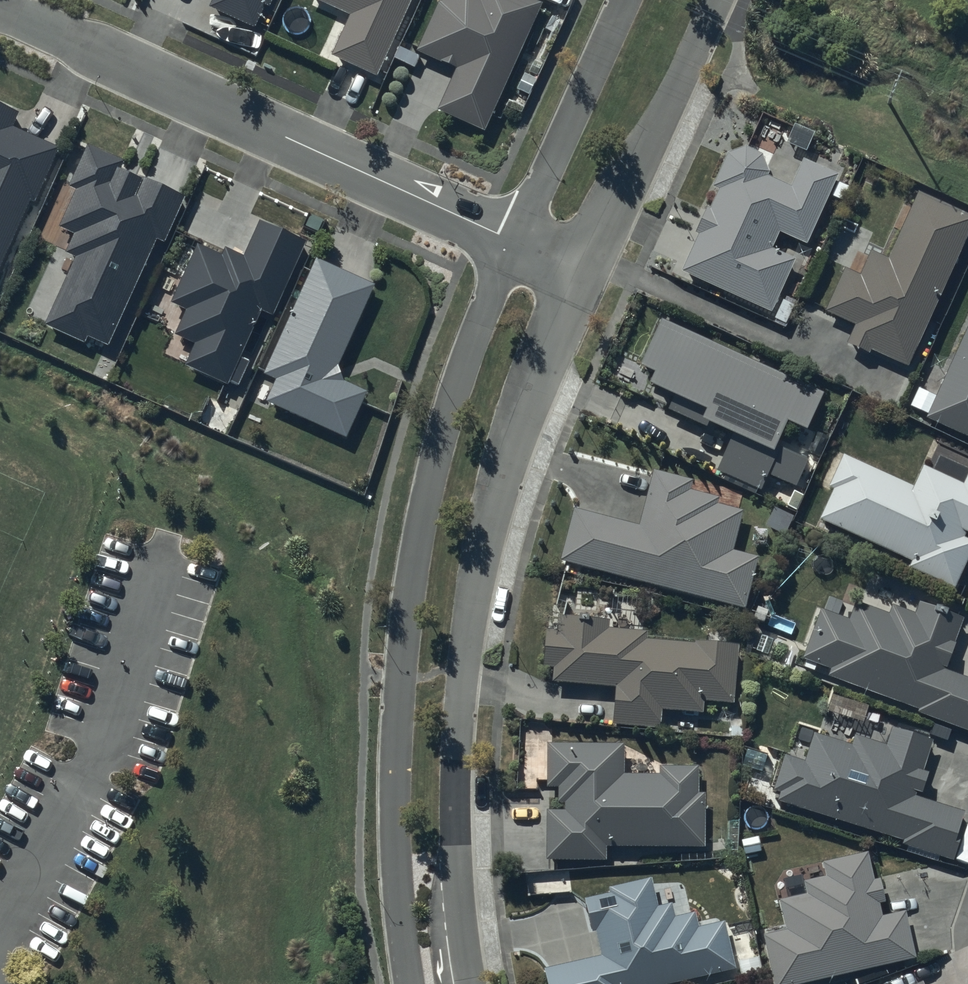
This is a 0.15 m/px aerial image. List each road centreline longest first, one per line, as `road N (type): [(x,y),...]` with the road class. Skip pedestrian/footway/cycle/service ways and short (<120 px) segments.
road 1 (residential): [(410,983),(395,802),(411,590),(445,427),(515,244)]
road 2 (residential): [(581,274),(518,422),(477,581),(456,834),(472,983)]
road 3 (residential): [(0,6),(515,244)]
road 4 (residential): [(717,0),(581,274)]
road 5 (residential): [(515,244),(627,0)]

